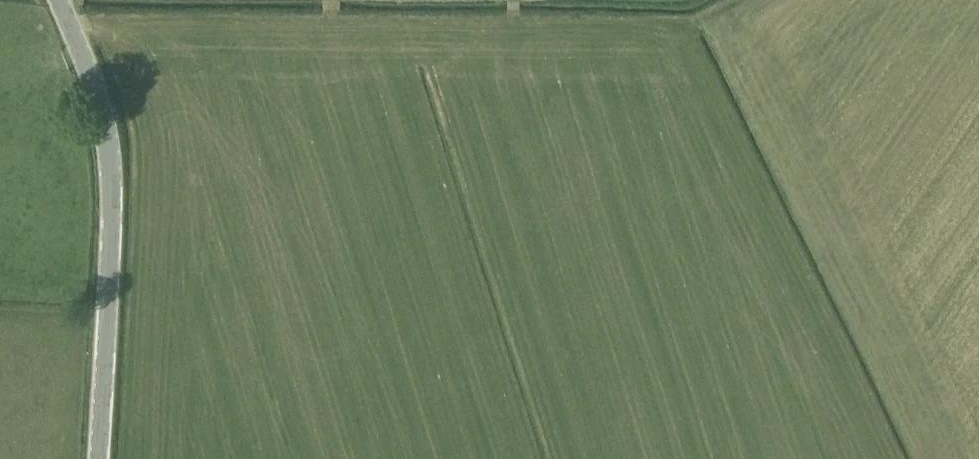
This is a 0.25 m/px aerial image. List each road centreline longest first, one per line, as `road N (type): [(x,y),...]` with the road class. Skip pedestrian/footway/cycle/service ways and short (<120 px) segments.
road 1 (tertiary): [(97,458),(113,192),(86,59),(59,0)]

